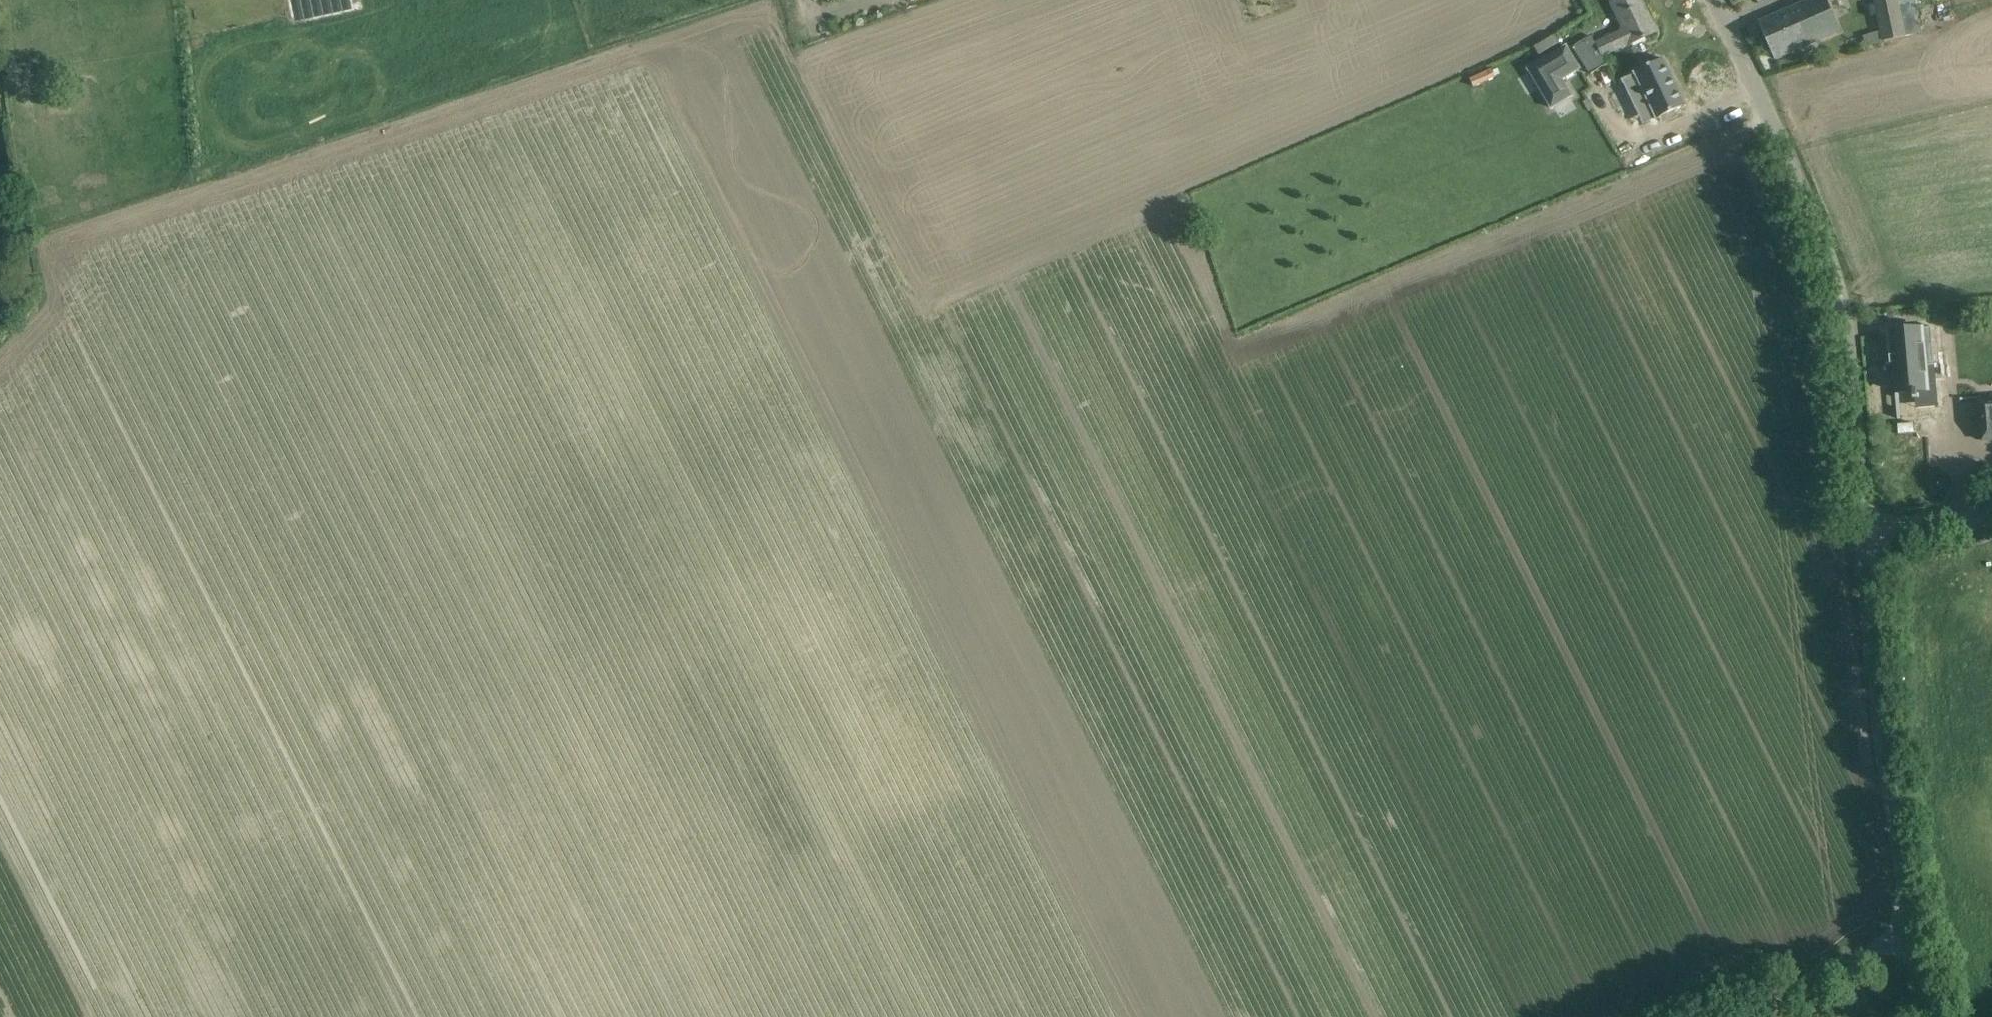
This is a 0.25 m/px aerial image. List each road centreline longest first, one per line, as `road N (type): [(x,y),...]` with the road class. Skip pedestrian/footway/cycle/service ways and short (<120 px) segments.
road 1 (unclassified): [(1865,533),(1834,262),(1713,0)]
road 2 (unclassified): [(1911,934),(1865,533)]
road 3 (unclassified): [(1739,1016),(1911,934)]
road 4 (unclassified): [(1865,533),(1991,512)]

